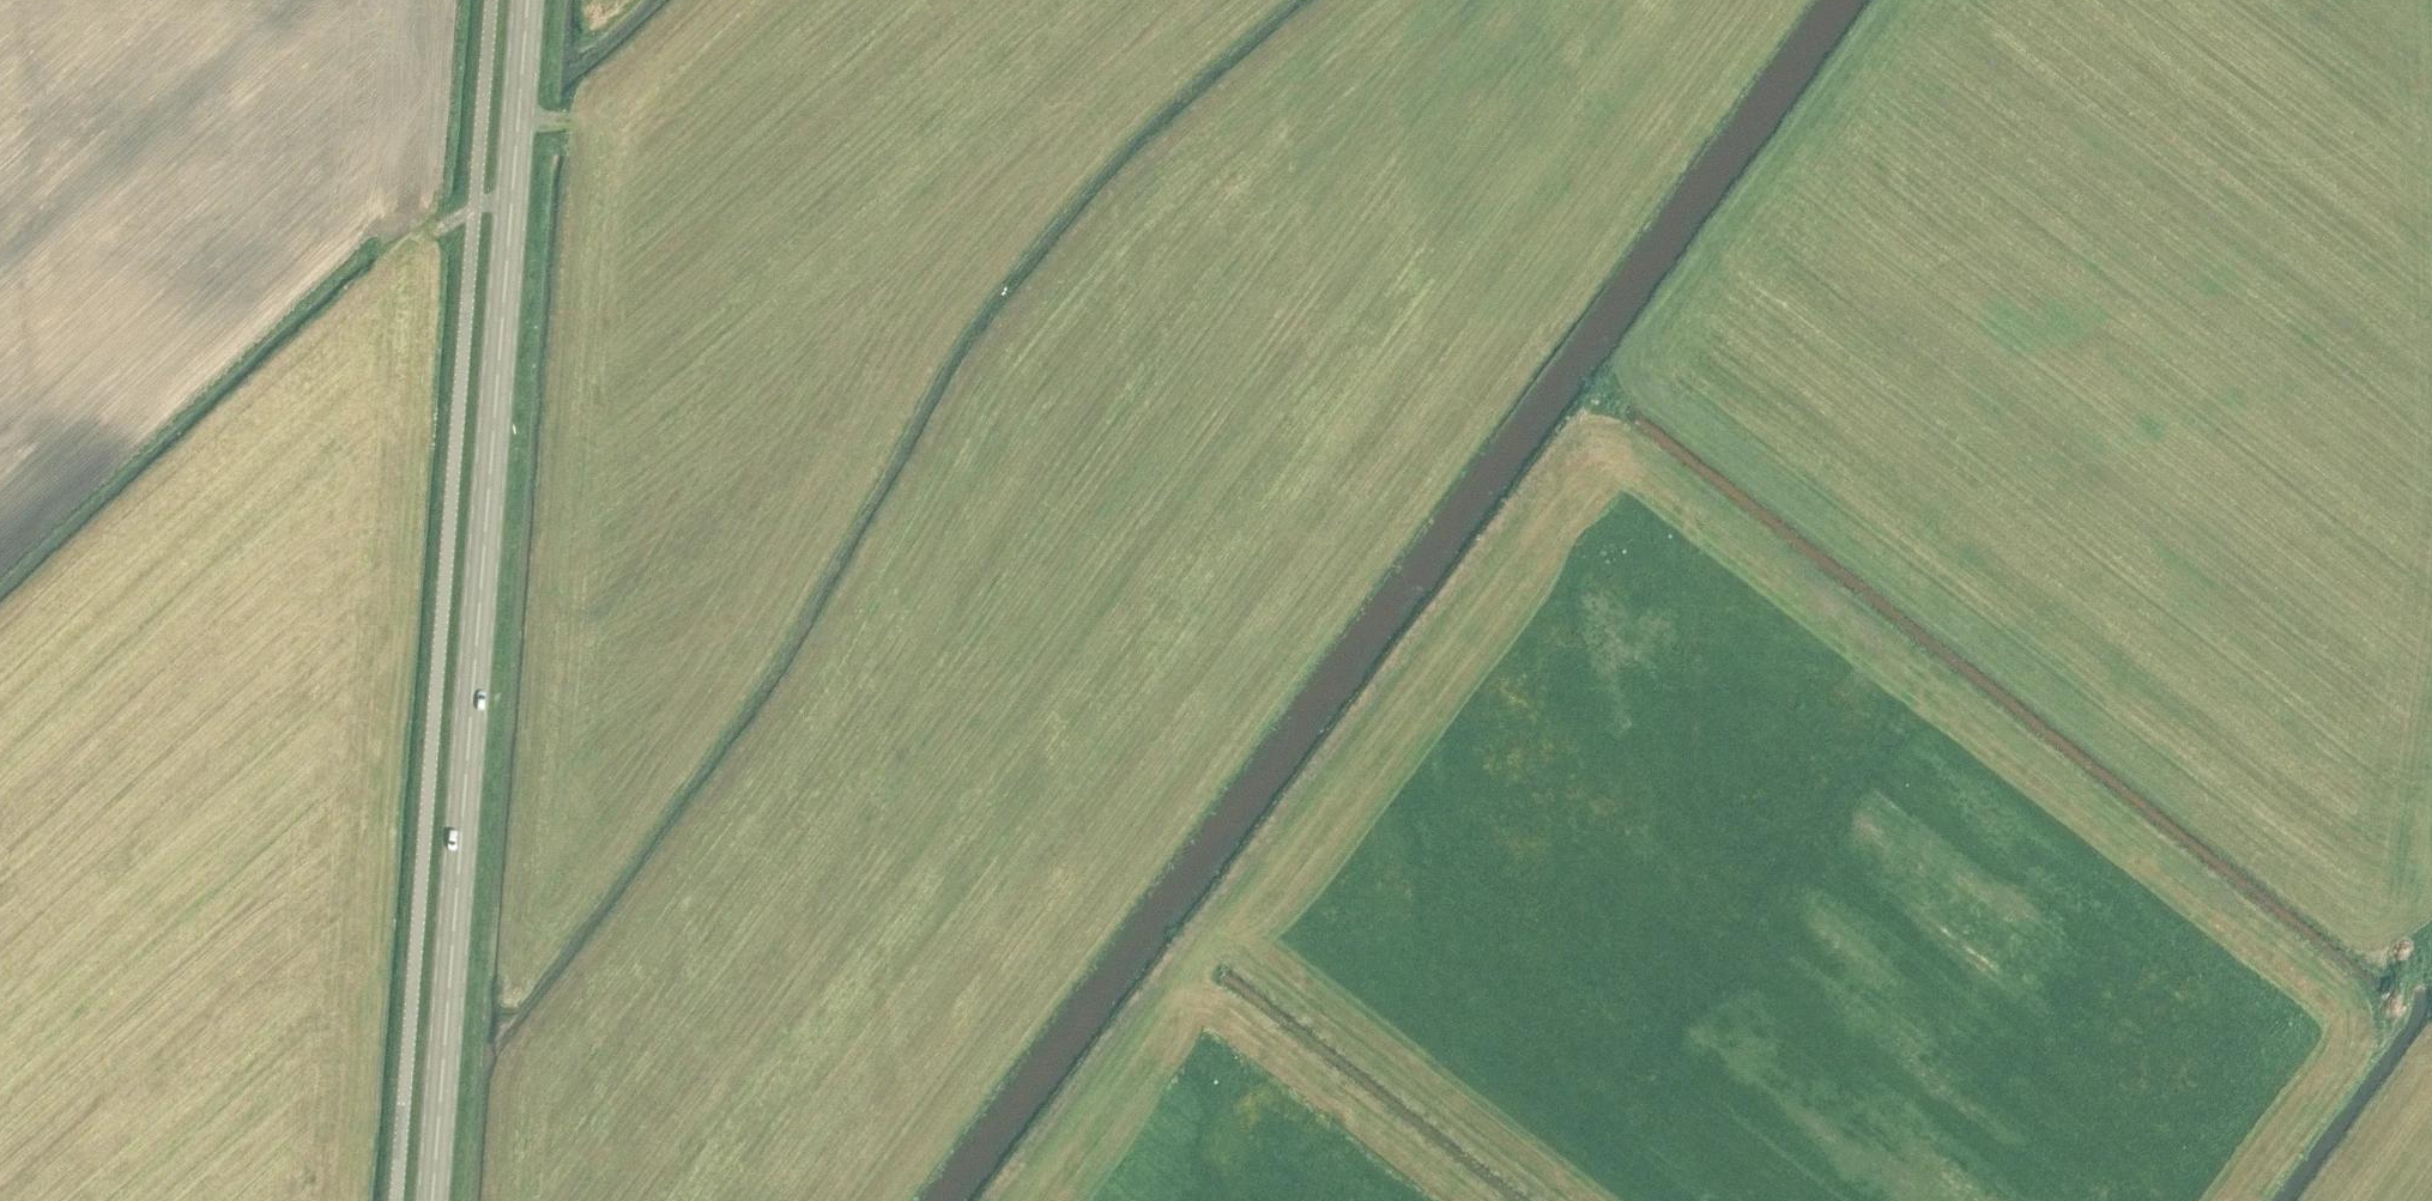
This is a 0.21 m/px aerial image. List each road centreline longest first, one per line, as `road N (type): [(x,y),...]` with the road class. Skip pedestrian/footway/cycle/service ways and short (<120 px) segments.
road 1 (secondary): [(432,1200),(530,0)]

